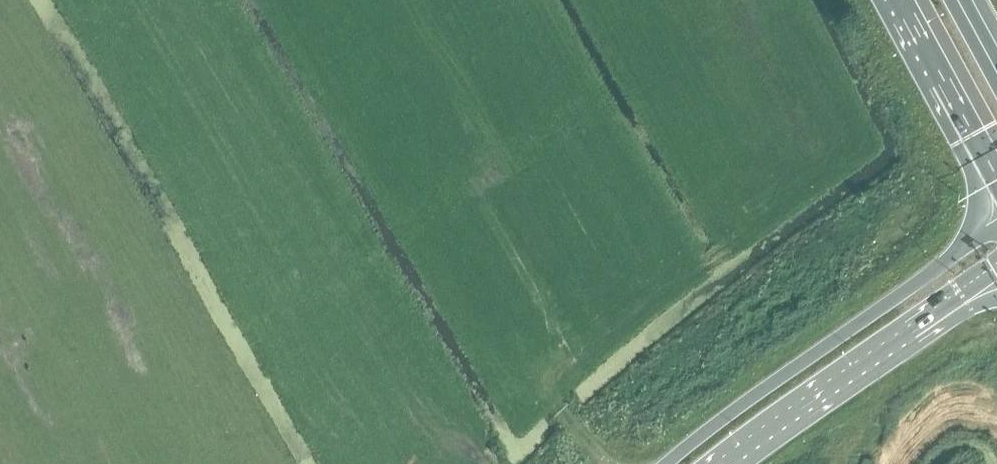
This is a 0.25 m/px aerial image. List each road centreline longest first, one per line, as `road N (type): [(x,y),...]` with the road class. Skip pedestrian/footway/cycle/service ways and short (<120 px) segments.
road 1 (primary): [(996,229),(666,463)]
road 2 (primary): [(733,463),(996,272)]
road 3 (secondary): [(901,0),(996,176)]

